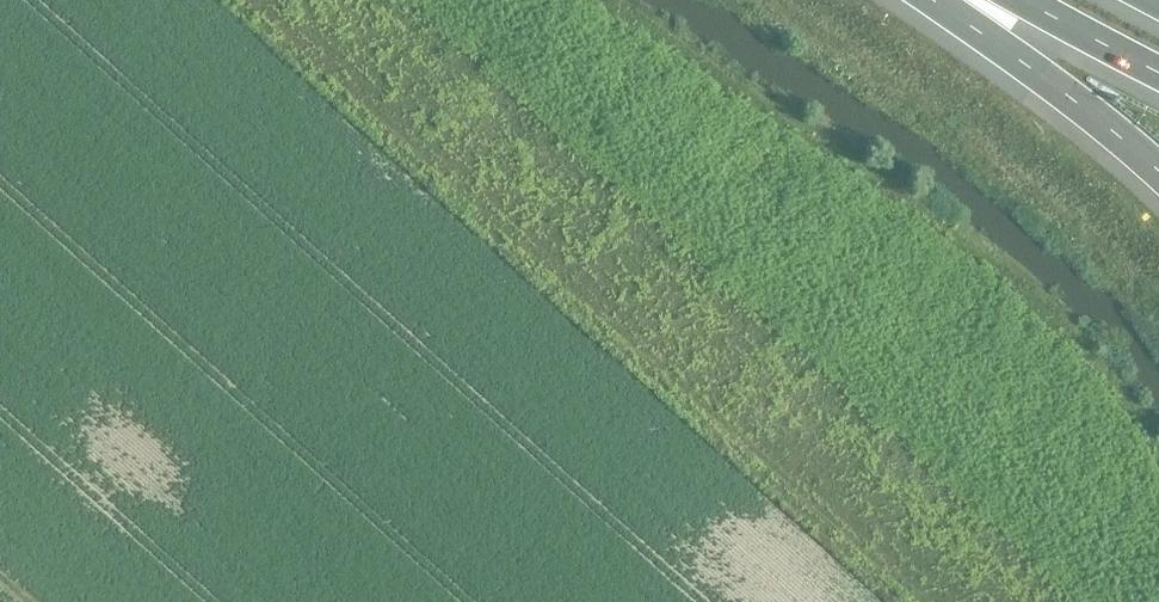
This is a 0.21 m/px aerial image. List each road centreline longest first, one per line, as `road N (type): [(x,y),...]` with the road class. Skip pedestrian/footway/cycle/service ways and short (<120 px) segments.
road 1 (motorway): [(952,0),(1158,172)]
road 2 (motorway): [(1026,0),(1158,74)]

